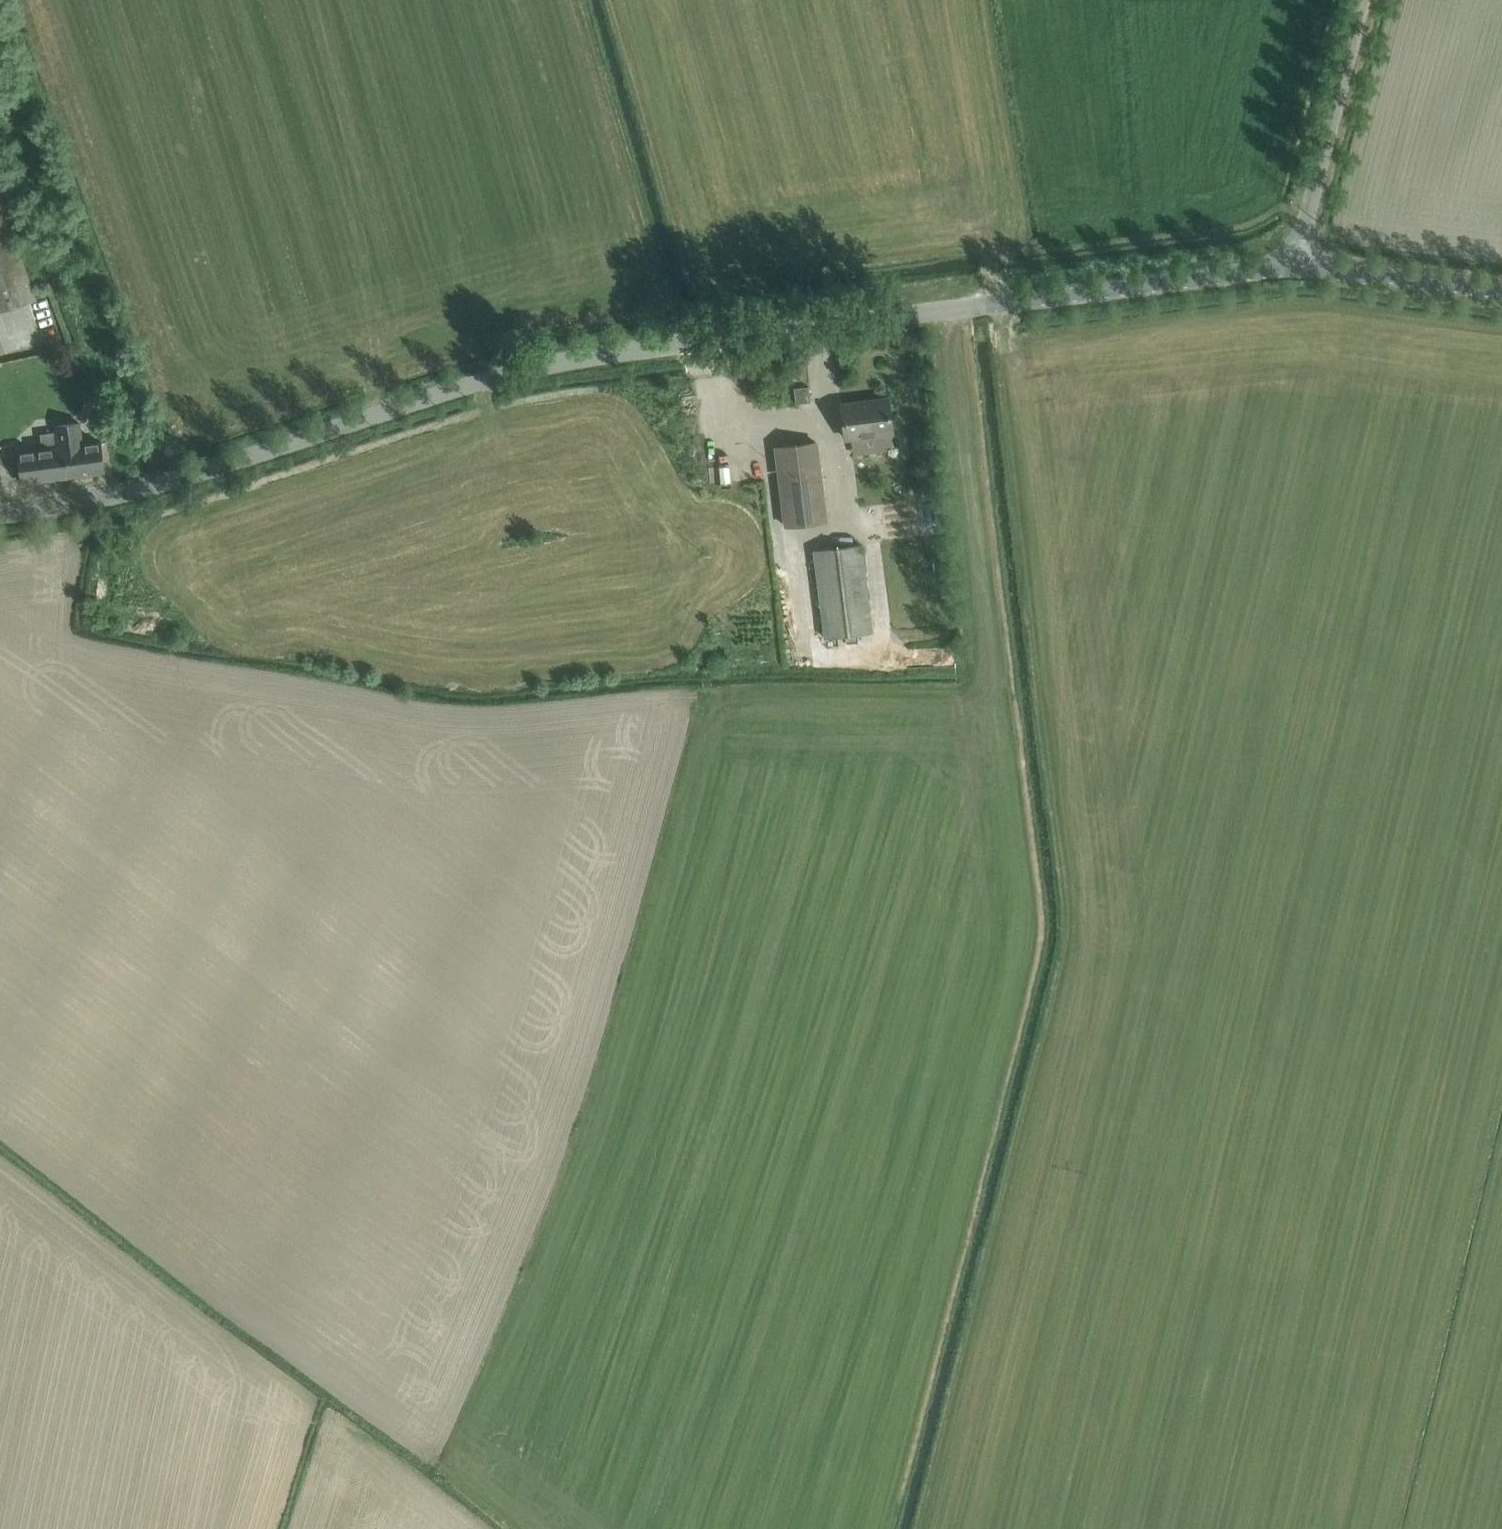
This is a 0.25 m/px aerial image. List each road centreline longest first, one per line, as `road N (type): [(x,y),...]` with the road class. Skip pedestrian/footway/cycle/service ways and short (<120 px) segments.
road 1 (unclassified): [(1298,262),(527,366),(222,464),(0,517)]
road 2 (unclassified): [(1298,262),(1359,0)]
road 3 (unclassified): [(1501,289),(1298,262)]
road 4 (track): [(0,1166),(102,1241)]

